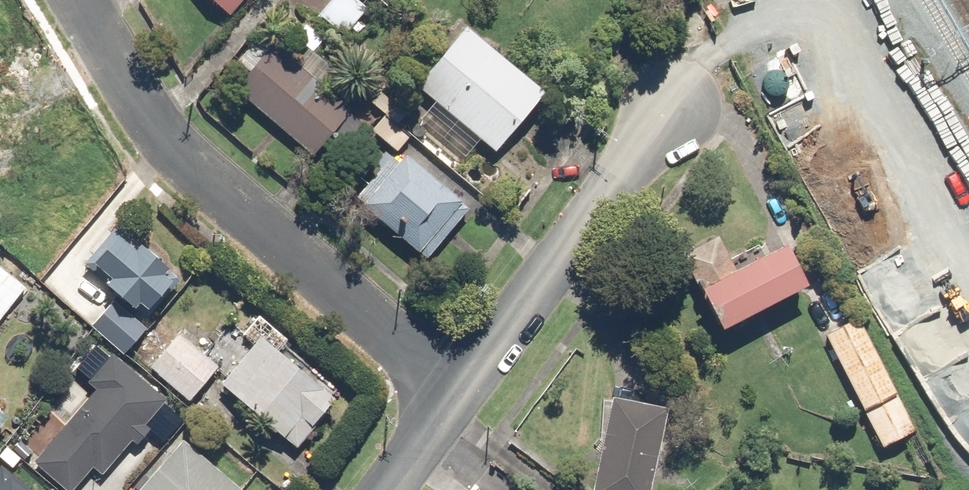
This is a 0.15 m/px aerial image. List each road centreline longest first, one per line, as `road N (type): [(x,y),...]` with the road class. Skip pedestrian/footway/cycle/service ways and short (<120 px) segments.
road 1 (residential): [(454,387),(196,177),(140,110),(73,0)]
road 2 (track): [(968,187),(898,81),(812,21),(747,27),(711,53),(672,104)]
road 3 (residential): [(672,104),(454,387)]
road 4 (residential): [(454,387),(379,489)]

